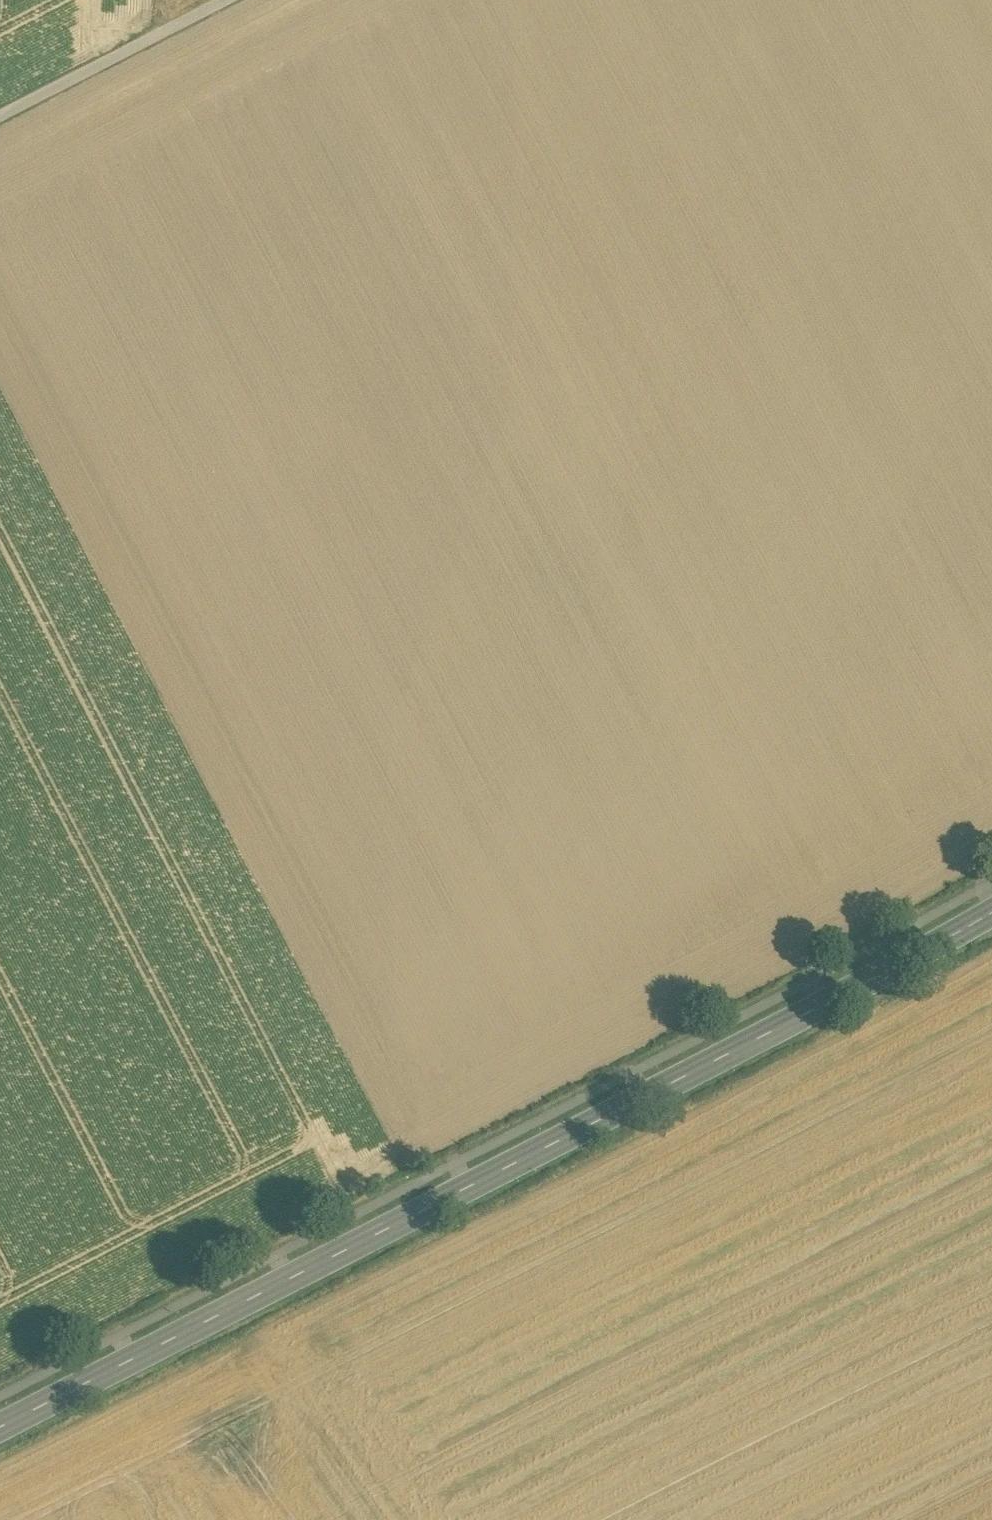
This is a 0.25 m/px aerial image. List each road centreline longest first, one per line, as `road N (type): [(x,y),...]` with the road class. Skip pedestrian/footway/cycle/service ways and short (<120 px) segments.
road 1 (secondary): [(991,911),(893,970),(0,1428)]
road 2 (track): [(251,0),(0,136)]

